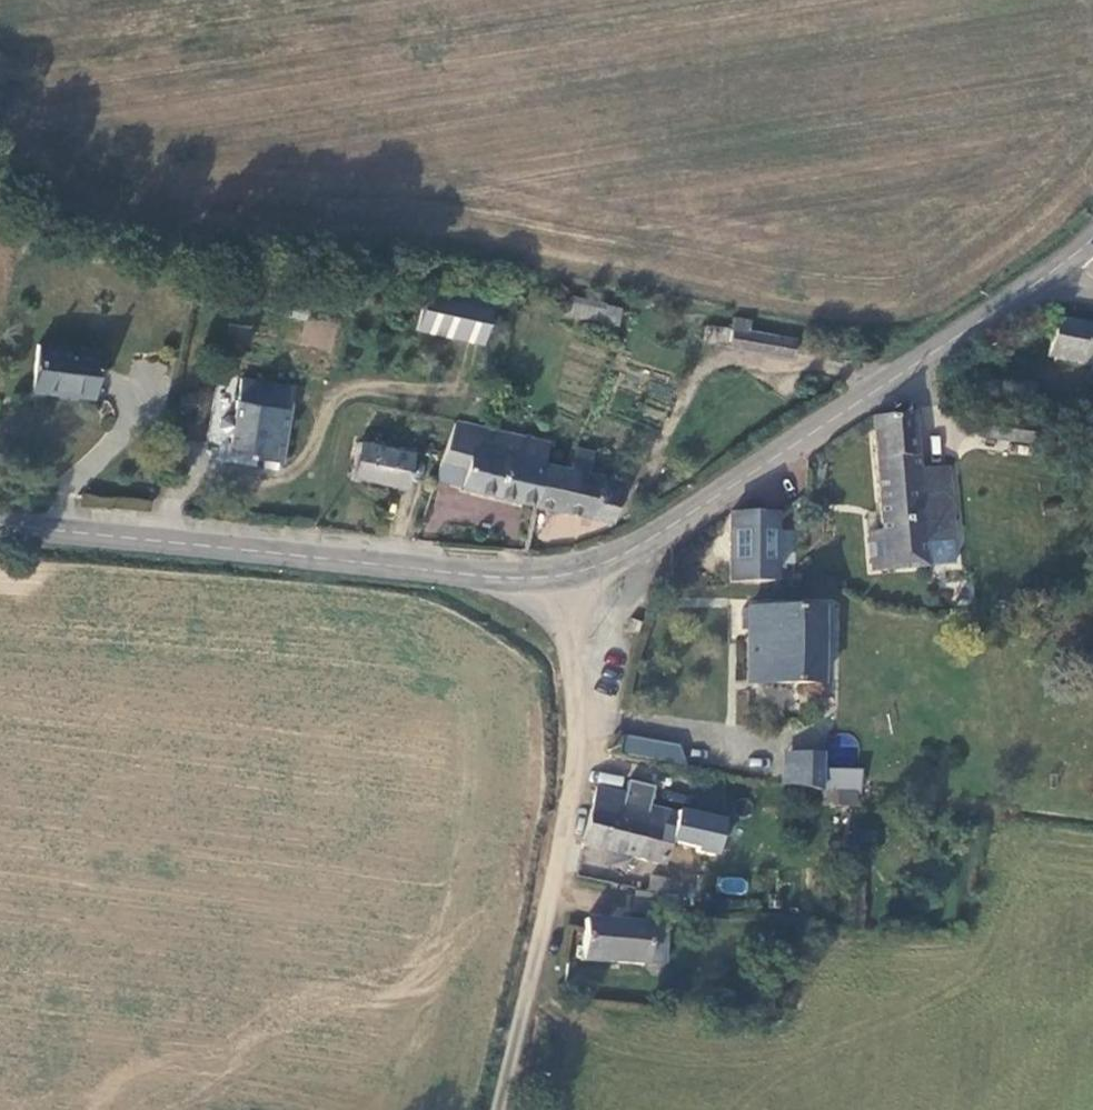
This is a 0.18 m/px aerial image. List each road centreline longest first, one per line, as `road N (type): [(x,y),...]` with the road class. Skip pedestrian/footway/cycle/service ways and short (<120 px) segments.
road 1 (unclassified): [(580,573),(492,578),(0,524)]
road 2 (unclassified): [(1070,258),(671,526),(580,573)]
road 3 (unclassified): [(580,573),(585,720),(498,1109)]

